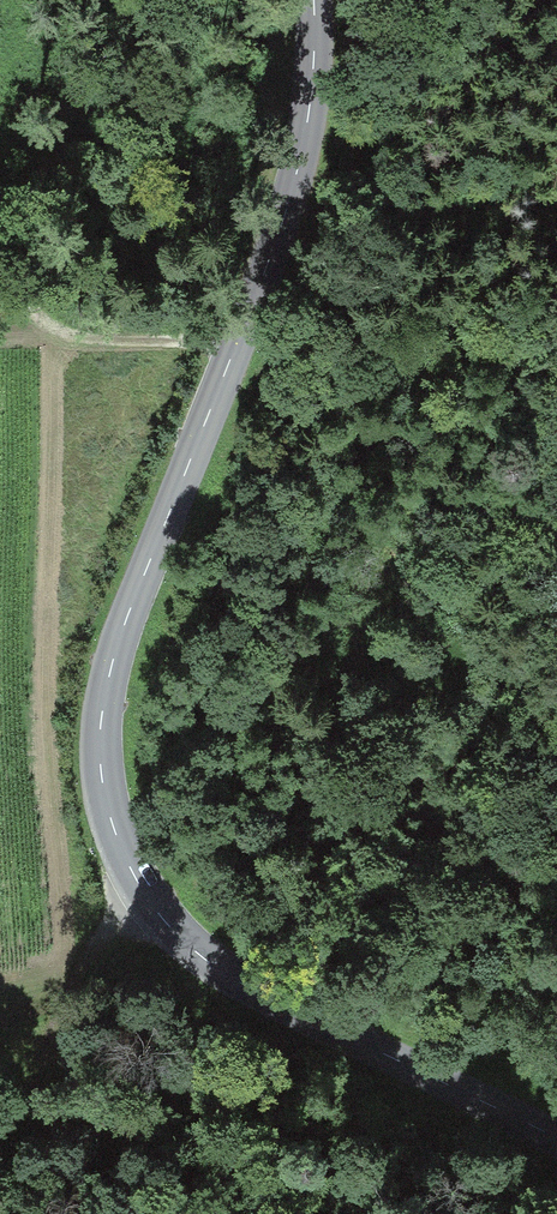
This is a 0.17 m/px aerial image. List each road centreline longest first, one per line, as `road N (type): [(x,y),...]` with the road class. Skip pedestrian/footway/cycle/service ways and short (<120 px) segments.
road 1 (tertiary): [(319,0),(318,85),(295,191),(128,616),(104,711),(104,790),(139,896),(172,938),(236,988),(349,1051),(556,1149)]
road 2 (track): [(139,896),(90,954),(45,1056),(25,1213)]
road 3 (track): [(0,171),(37,285),(236,341)]

